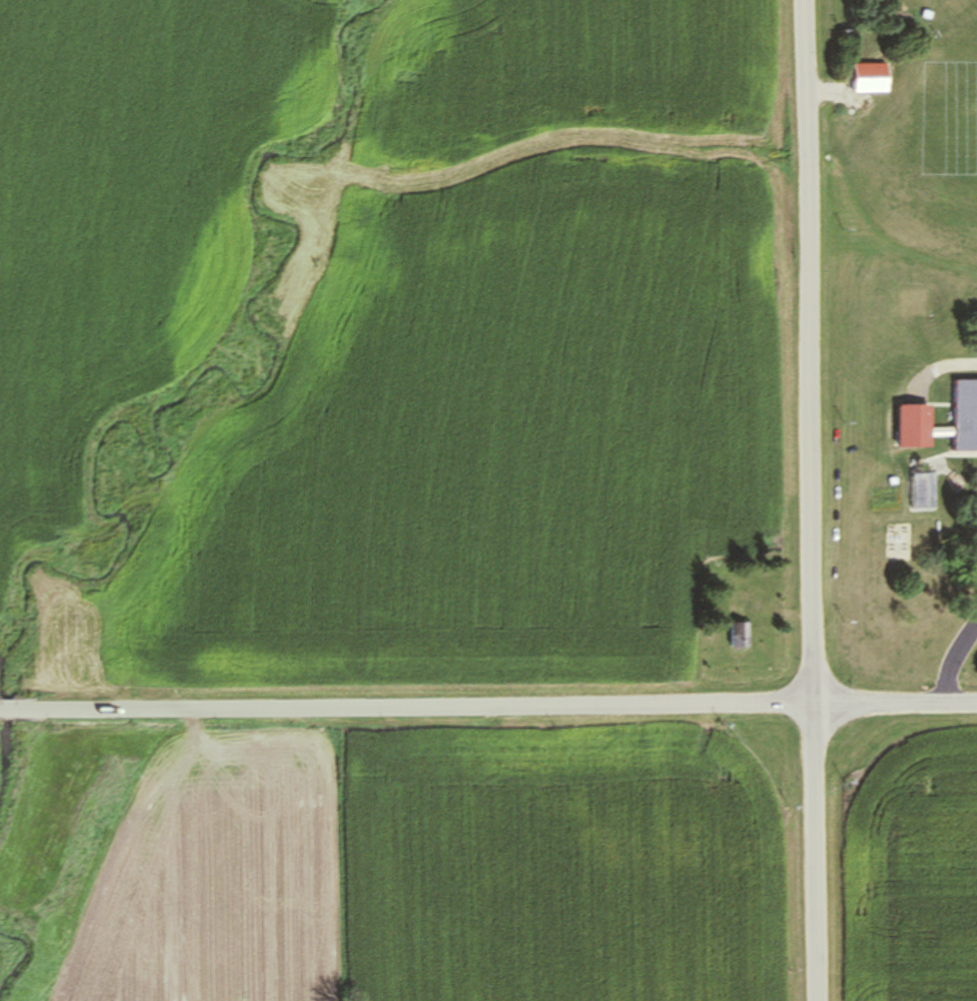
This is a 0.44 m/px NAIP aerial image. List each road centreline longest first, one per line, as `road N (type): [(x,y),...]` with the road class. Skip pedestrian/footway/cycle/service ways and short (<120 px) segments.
road 1 (secondary): [(816,1000),(803,0)]
road 2 (secondary): [(0,712),(976,705)]

